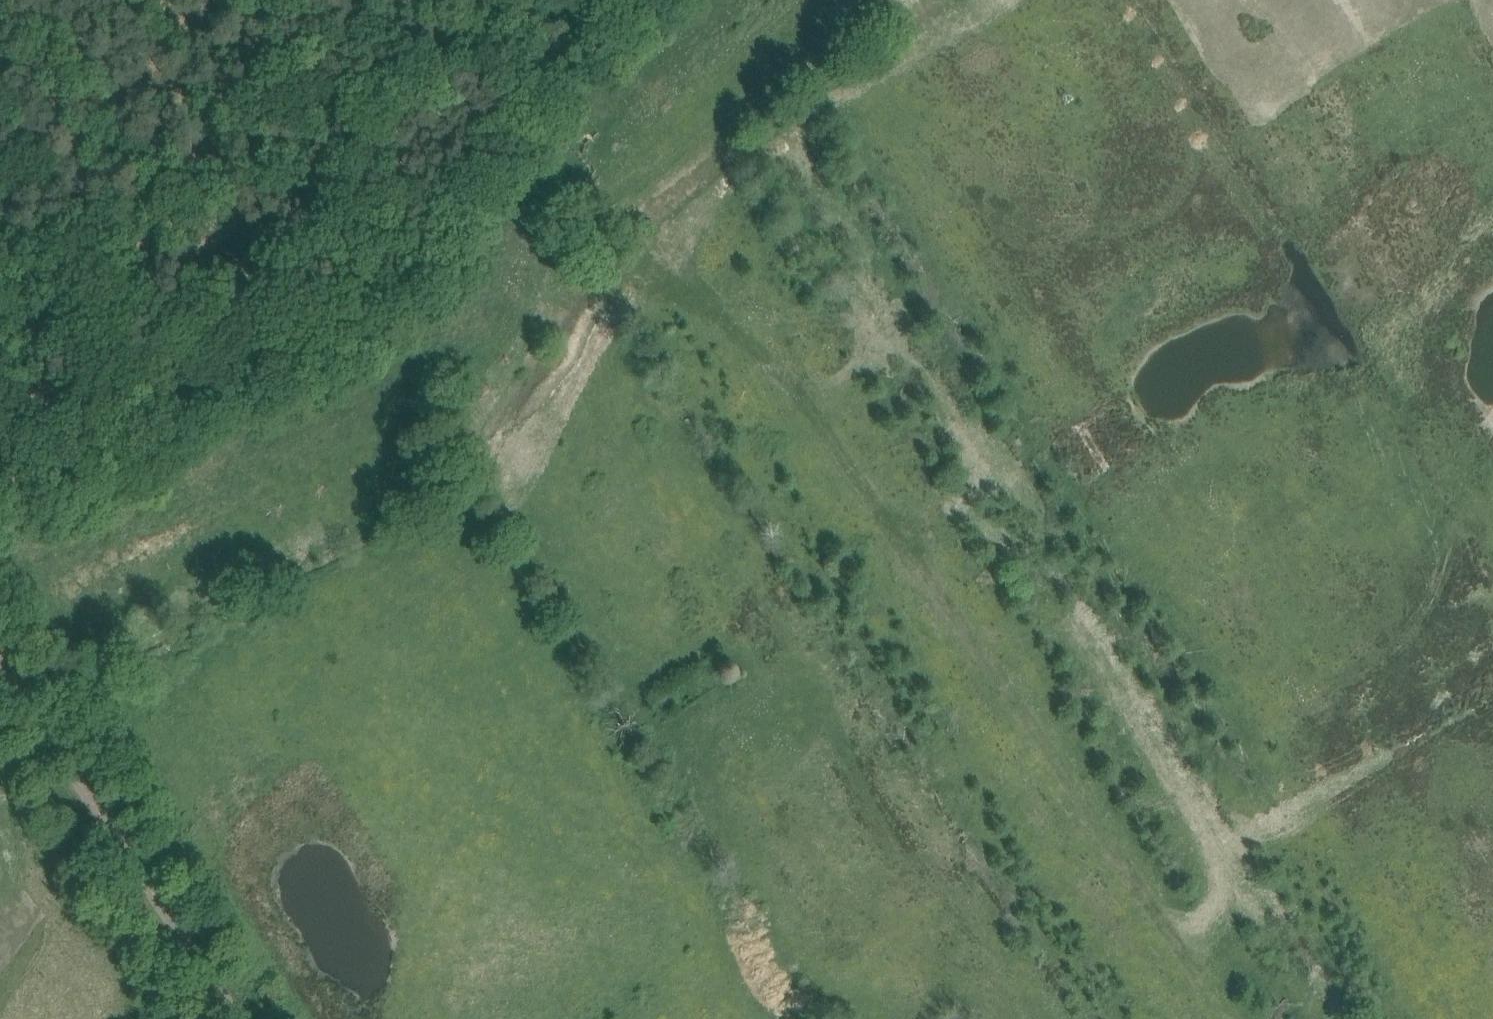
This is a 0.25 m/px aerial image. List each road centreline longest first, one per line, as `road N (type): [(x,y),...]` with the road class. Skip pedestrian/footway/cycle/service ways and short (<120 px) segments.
road 1 (track): [(0,303),(394,0)]

